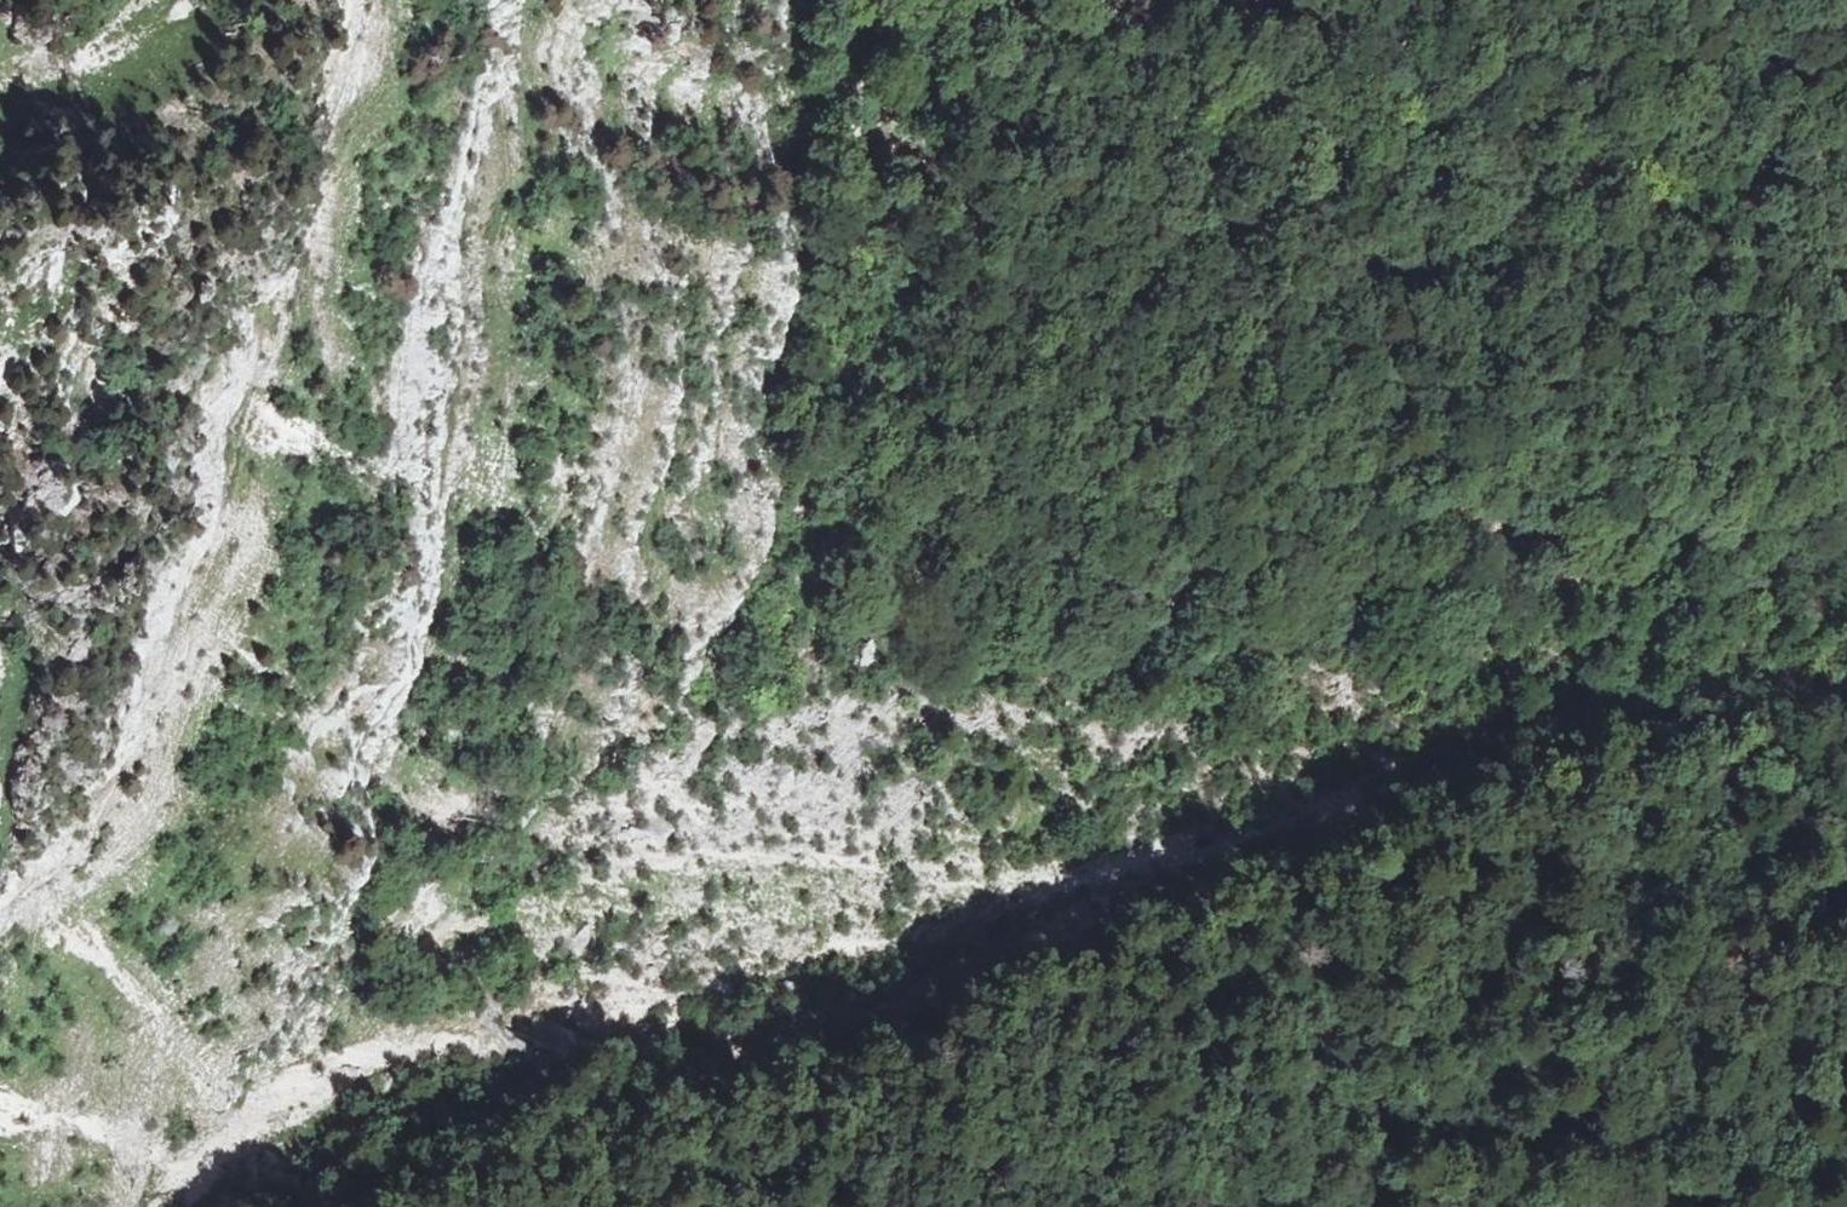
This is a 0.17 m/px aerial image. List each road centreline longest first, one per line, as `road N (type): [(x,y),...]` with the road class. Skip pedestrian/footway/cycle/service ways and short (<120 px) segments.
road 1 (track): [(1339,690),(1551,642),(1846,617)]

